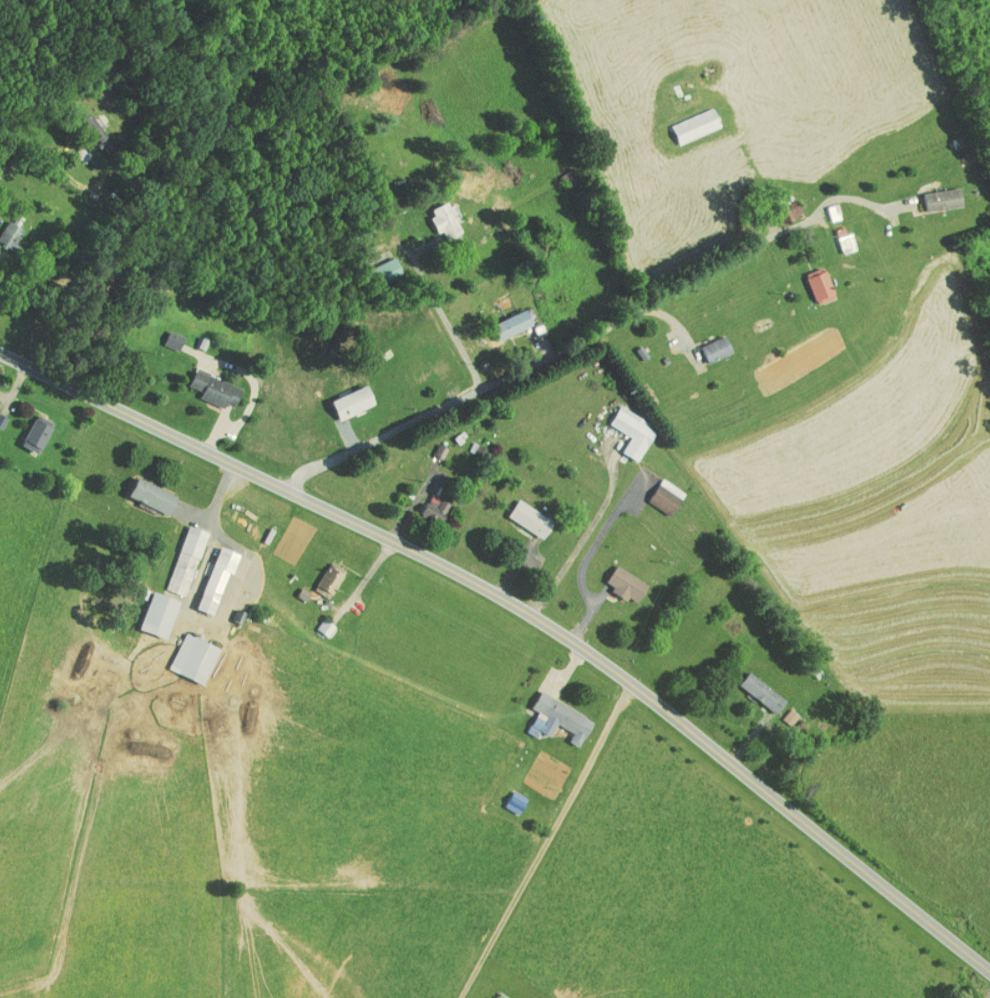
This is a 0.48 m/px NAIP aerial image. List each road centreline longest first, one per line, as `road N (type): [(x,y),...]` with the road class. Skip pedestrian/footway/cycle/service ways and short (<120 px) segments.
road 1 (tertiary): [(989,976),(561,633),(0,354)]
road 2 (residential): [(297,496),(500,376),(752,251)]

